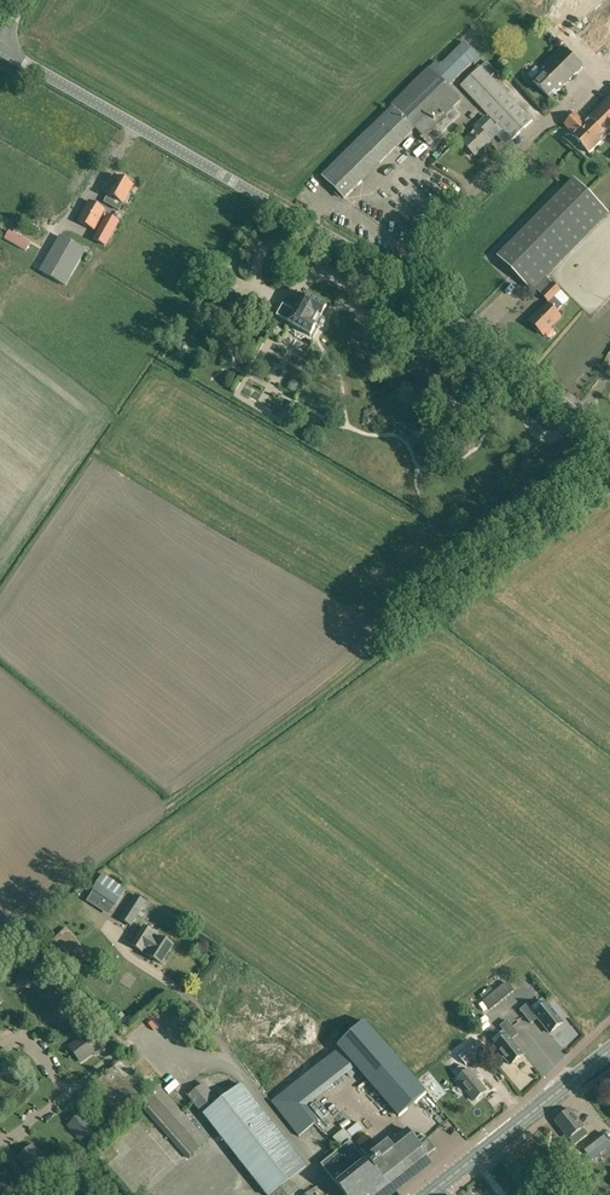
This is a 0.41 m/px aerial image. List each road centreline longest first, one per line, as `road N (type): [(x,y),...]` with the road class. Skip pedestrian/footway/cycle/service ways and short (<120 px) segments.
road 1 (tertiary): [(609,441),(369,259),(0,49)]
road 2 (track): [(160,810),(609,471)]
road 3 (secondary): [(428,1194),(609,1050)]

